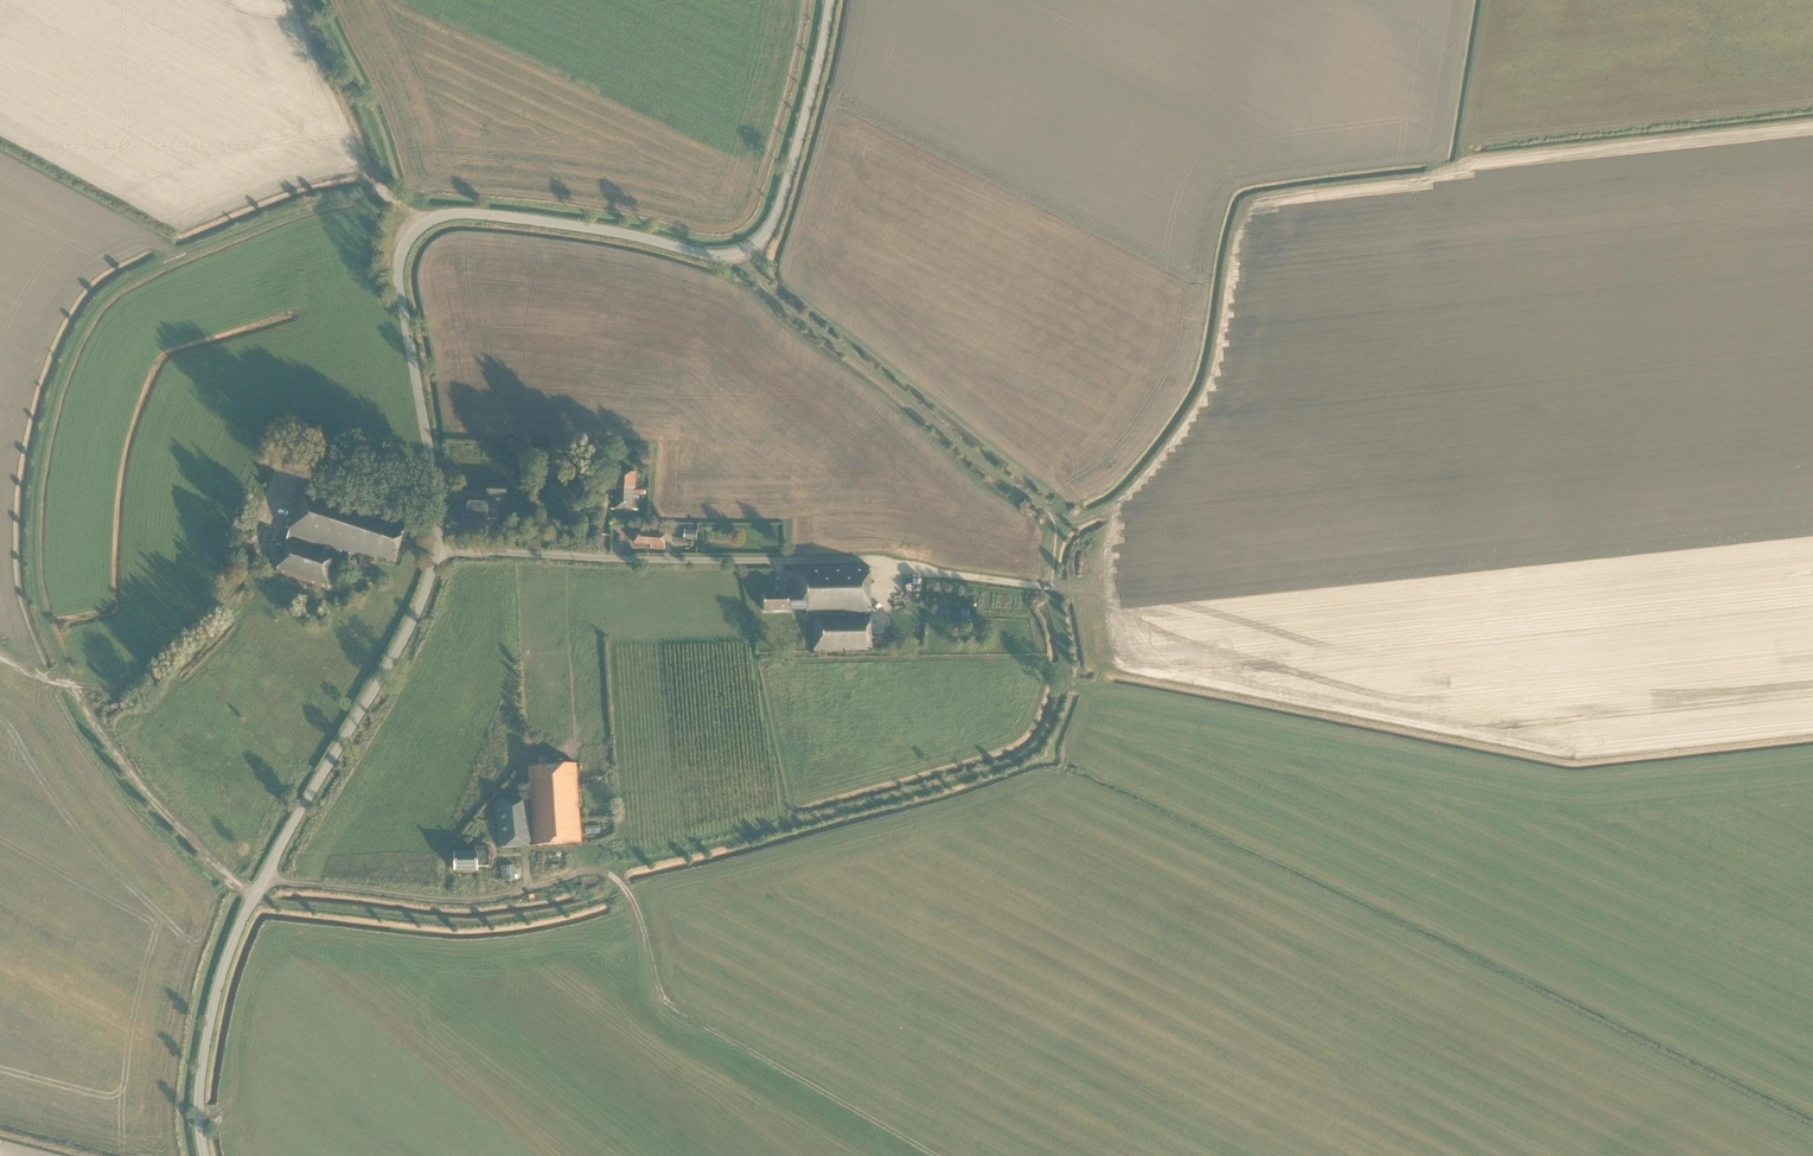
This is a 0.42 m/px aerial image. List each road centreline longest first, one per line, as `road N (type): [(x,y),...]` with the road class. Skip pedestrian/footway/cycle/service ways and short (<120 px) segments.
road 1 (tertiary): [(205,1155),(199,1088),(225,959),(262,879),(410,627),(436,549),(438,504),(398,276),(403,247),(424,222),(461,213),(591,228),(700,254),(742,251),(777,211),(829,0)]
road 2 (track): [(619,884),(642,924),(666,1006),(934,1155)]

